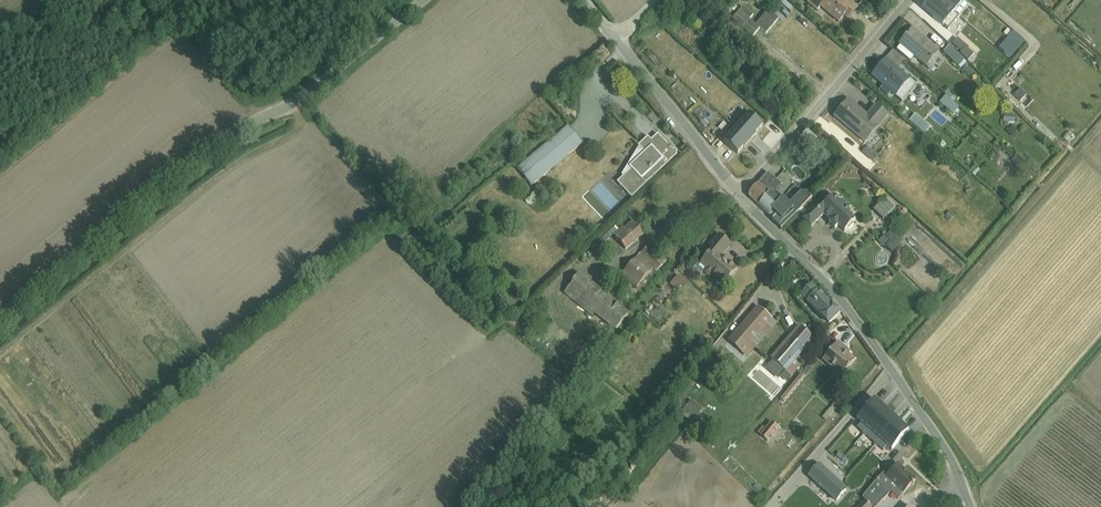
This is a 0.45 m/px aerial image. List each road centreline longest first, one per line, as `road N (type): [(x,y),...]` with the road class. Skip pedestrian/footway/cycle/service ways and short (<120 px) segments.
road 1 (unclassified): [(0,319),(240,130),(324,87),(423,0)]
road 2 (residential): [(740,195),(854,317),(952,459),(972,506)]
road 3 (unclassified): [(906,0),(740,195)]
road 4 (unclassified): [(584,0),(740,195)]

